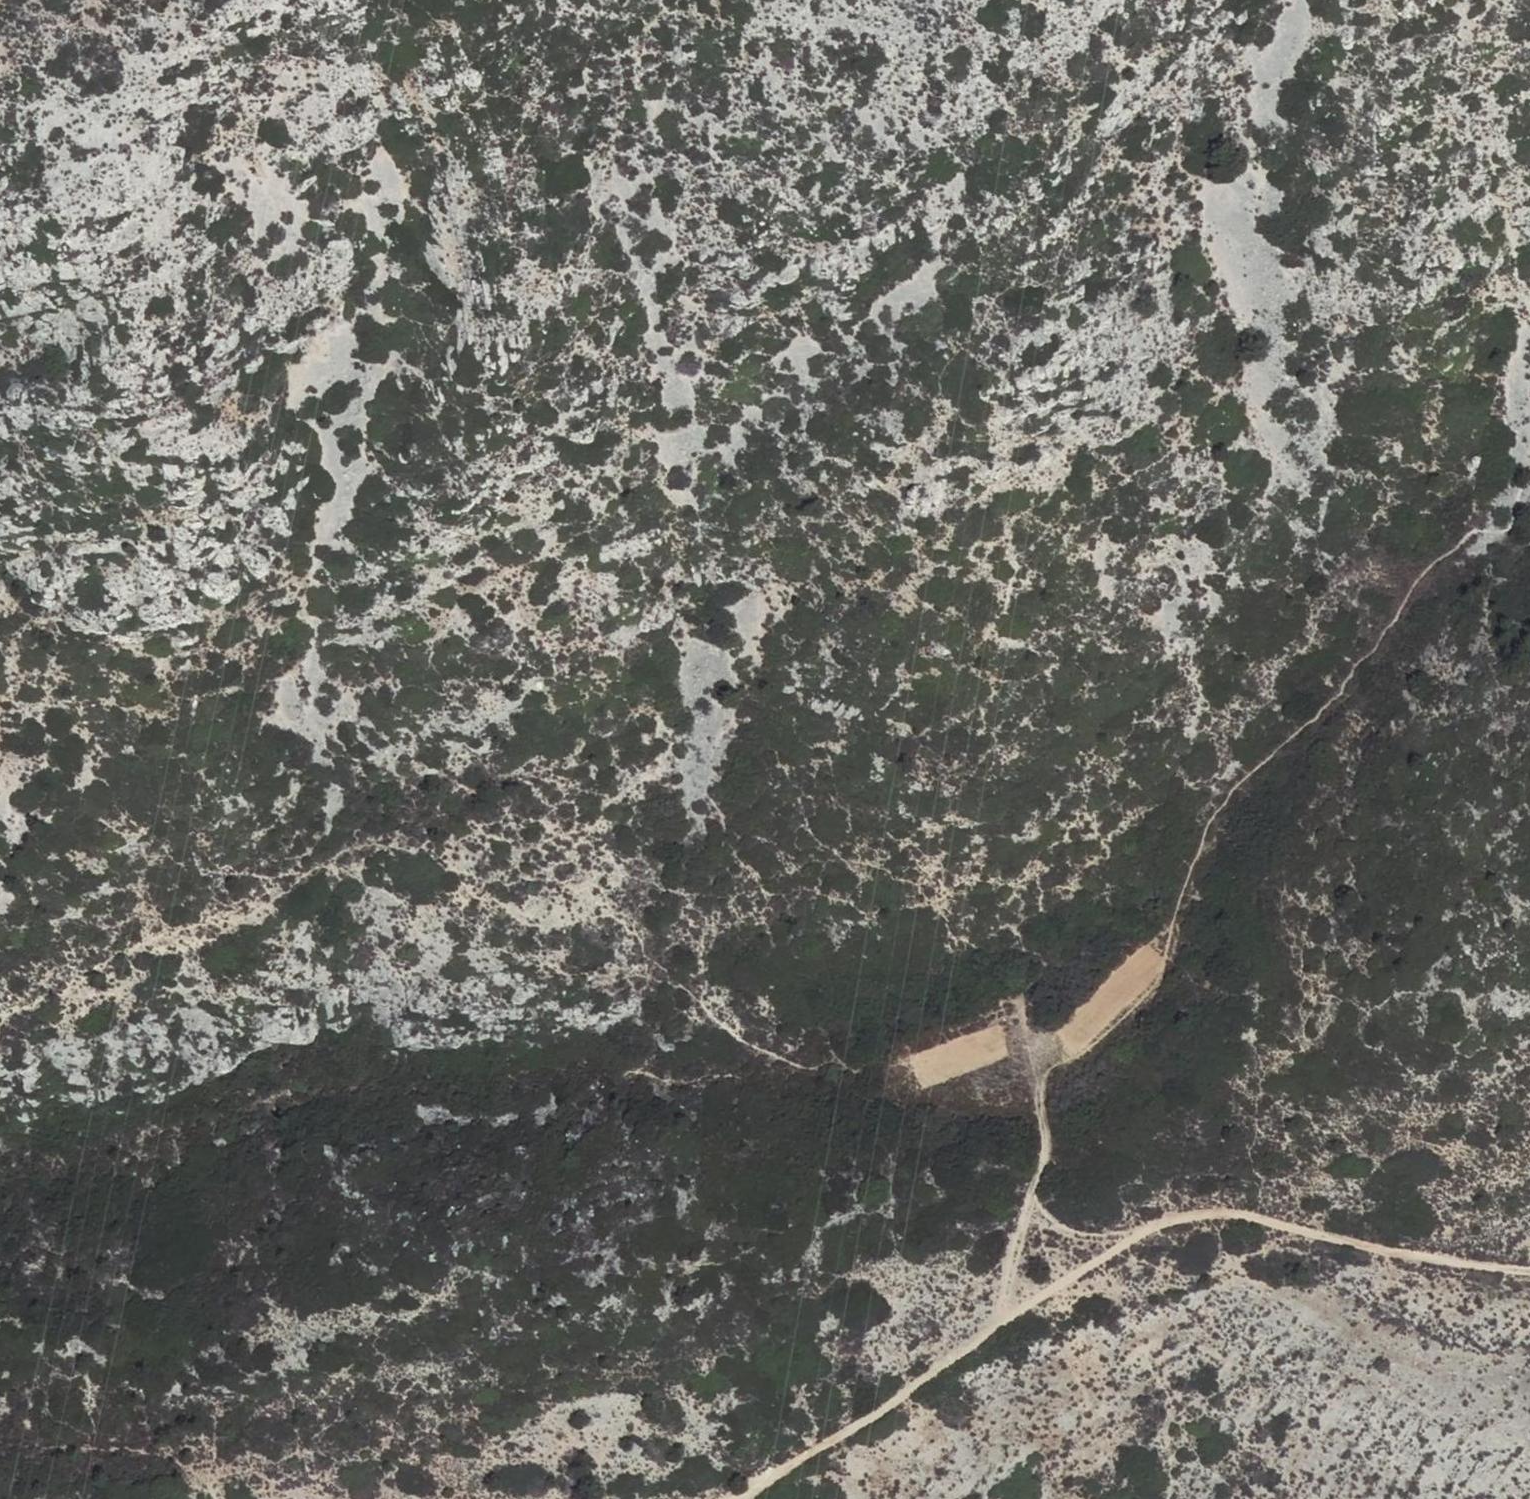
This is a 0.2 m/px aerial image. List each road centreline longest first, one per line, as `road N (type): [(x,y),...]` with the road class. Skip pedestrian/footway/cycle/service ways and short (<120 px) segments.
road 1 (track): [(731,1498),(1144,1233),(1183,1219),(1247,1217),(1416,1258),(1529,1270)]
road 2 (track): [(996,1327),(1043,1146),(1037,1093)]
road 3 (track): [(1144,1233),(1086,1239),(1060,1231),(1028,1201)]

